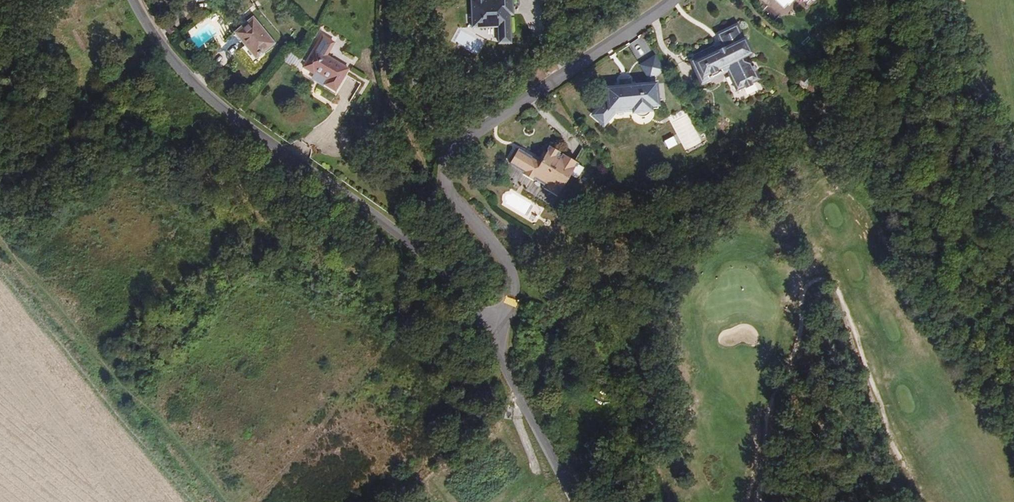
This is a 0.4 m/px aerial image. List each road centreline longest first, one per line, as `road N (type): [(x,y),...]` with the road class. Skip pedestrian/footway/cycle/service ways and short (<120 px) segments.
road 1 (tertiary): [(478,337),(416,253),(204,97),(158,53),(129,0)]
road 2 (residential): [(478,337),(504,304),(506,279),(445,194),(441,165),(461,138),(666,0)]
road 3 (track): [(227,501),(0,225)]
road 4 (tertiary): [(571,501),(478,337)]

